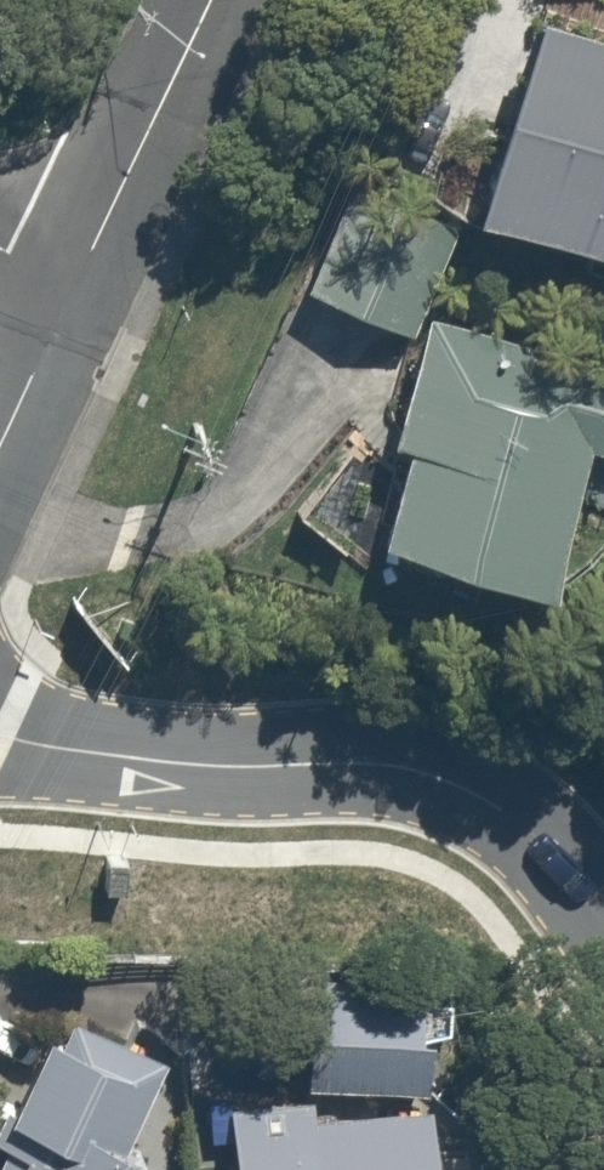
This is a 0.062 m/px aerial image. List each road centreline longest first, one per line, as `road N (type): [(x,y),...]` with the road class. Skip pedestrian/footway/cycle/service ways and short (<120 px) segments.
road 1 (residential): [(0,742),(392,758),(477,813),(603,972)]
road 2 (tertiary): [(76,282),(210,0)]
road 3 (tertiary): [(0,445),(76,282)]

